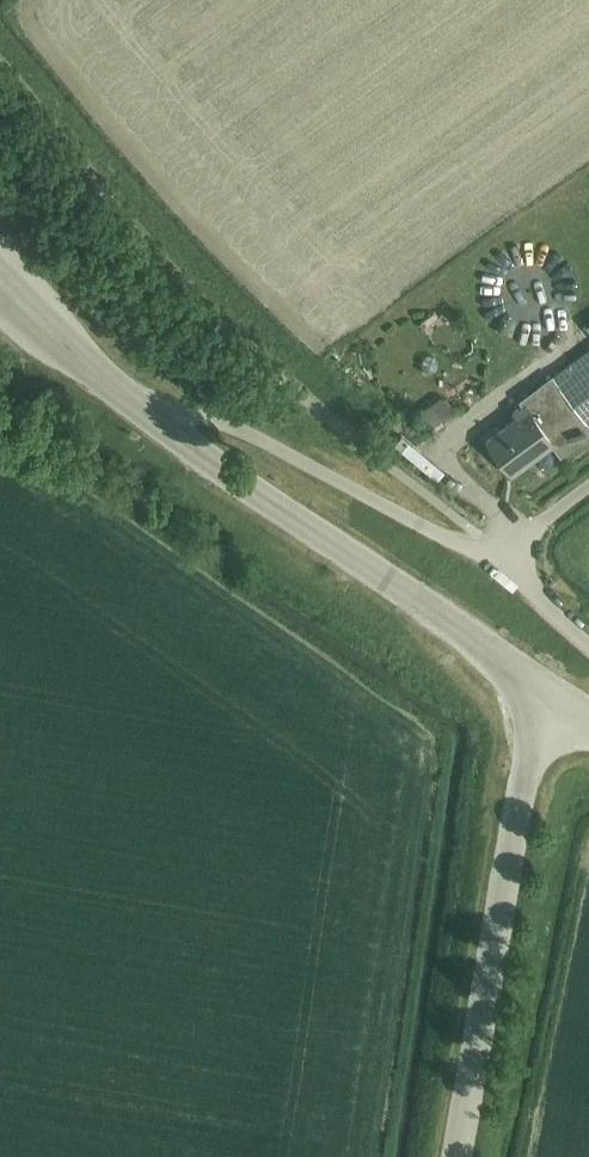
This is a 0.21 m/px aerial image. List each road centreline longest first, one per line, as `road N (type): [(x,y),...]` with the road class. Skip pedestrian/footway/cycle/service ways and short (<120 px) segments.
road 1 (tertiary): [(543,686),(133,403)]
road 2 (unclassified): [(458,1156),(543,686)]
road 3 (unclassified): [(519,563),(440,539),(251,433),(133,403)]
road 4 (tertiary): [(133,403),(0,285)]

